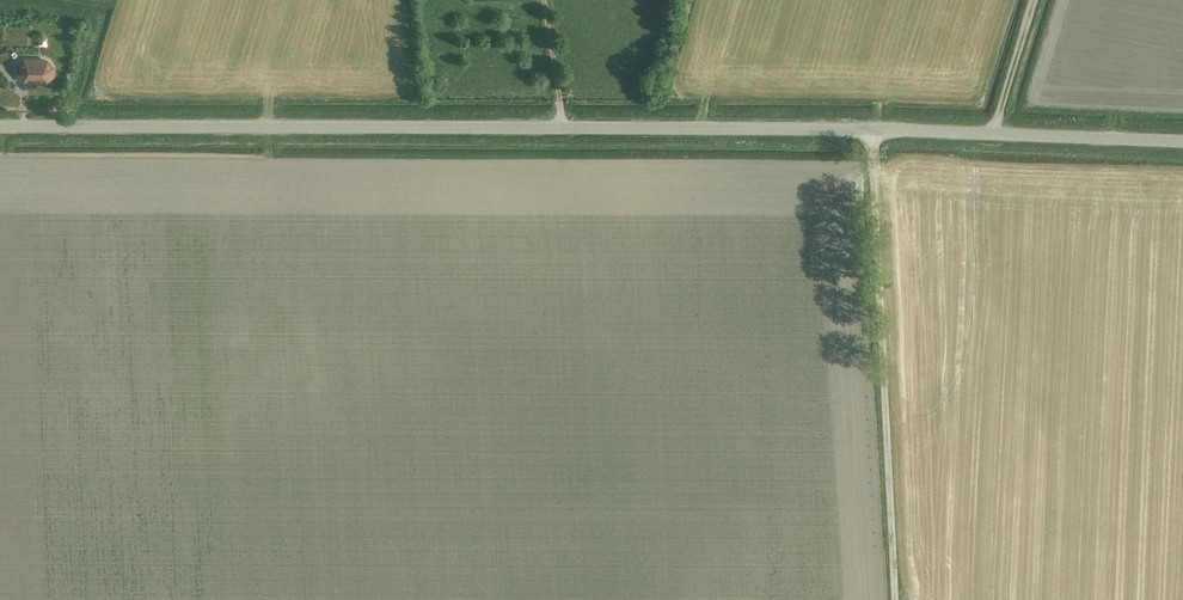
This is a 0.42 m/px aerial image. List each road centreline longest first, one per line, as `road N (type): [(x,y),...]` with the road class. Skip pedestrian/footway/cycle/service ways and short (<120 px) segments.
road 1 (tertiary): [(0,122),(872,131),(1182,142)]
road 2 (track): [(991,135),(1033,0)]

